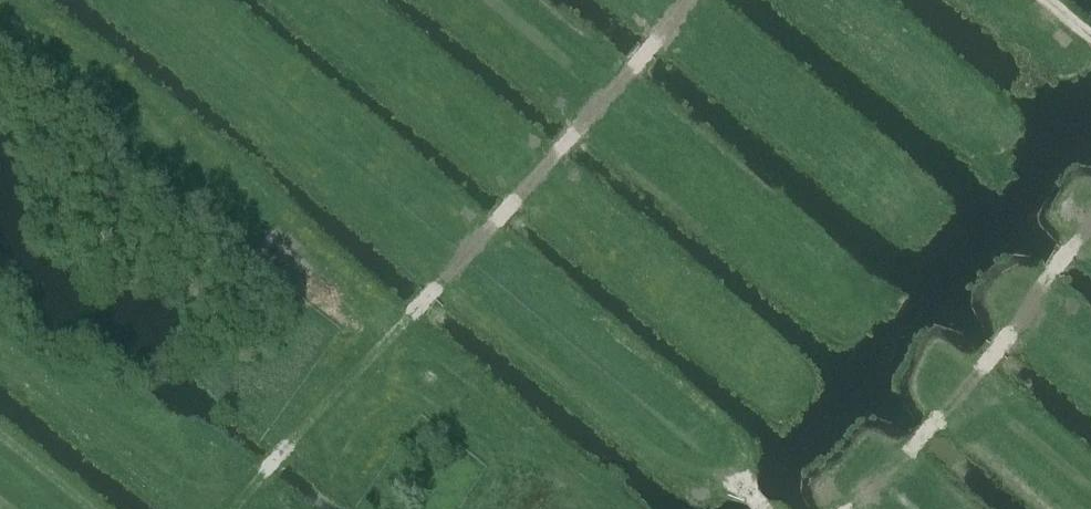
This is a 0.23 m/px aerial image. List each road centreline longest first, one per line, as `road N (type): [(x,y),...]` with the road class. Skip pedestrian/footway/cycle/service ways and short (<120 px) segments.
road 1 (track): [(736,483),(686,469),(439,295),(592,110)]
road 2 (track): [(439,295),(286,456)]
road 3 (track): [(951,416),(858,508)]

